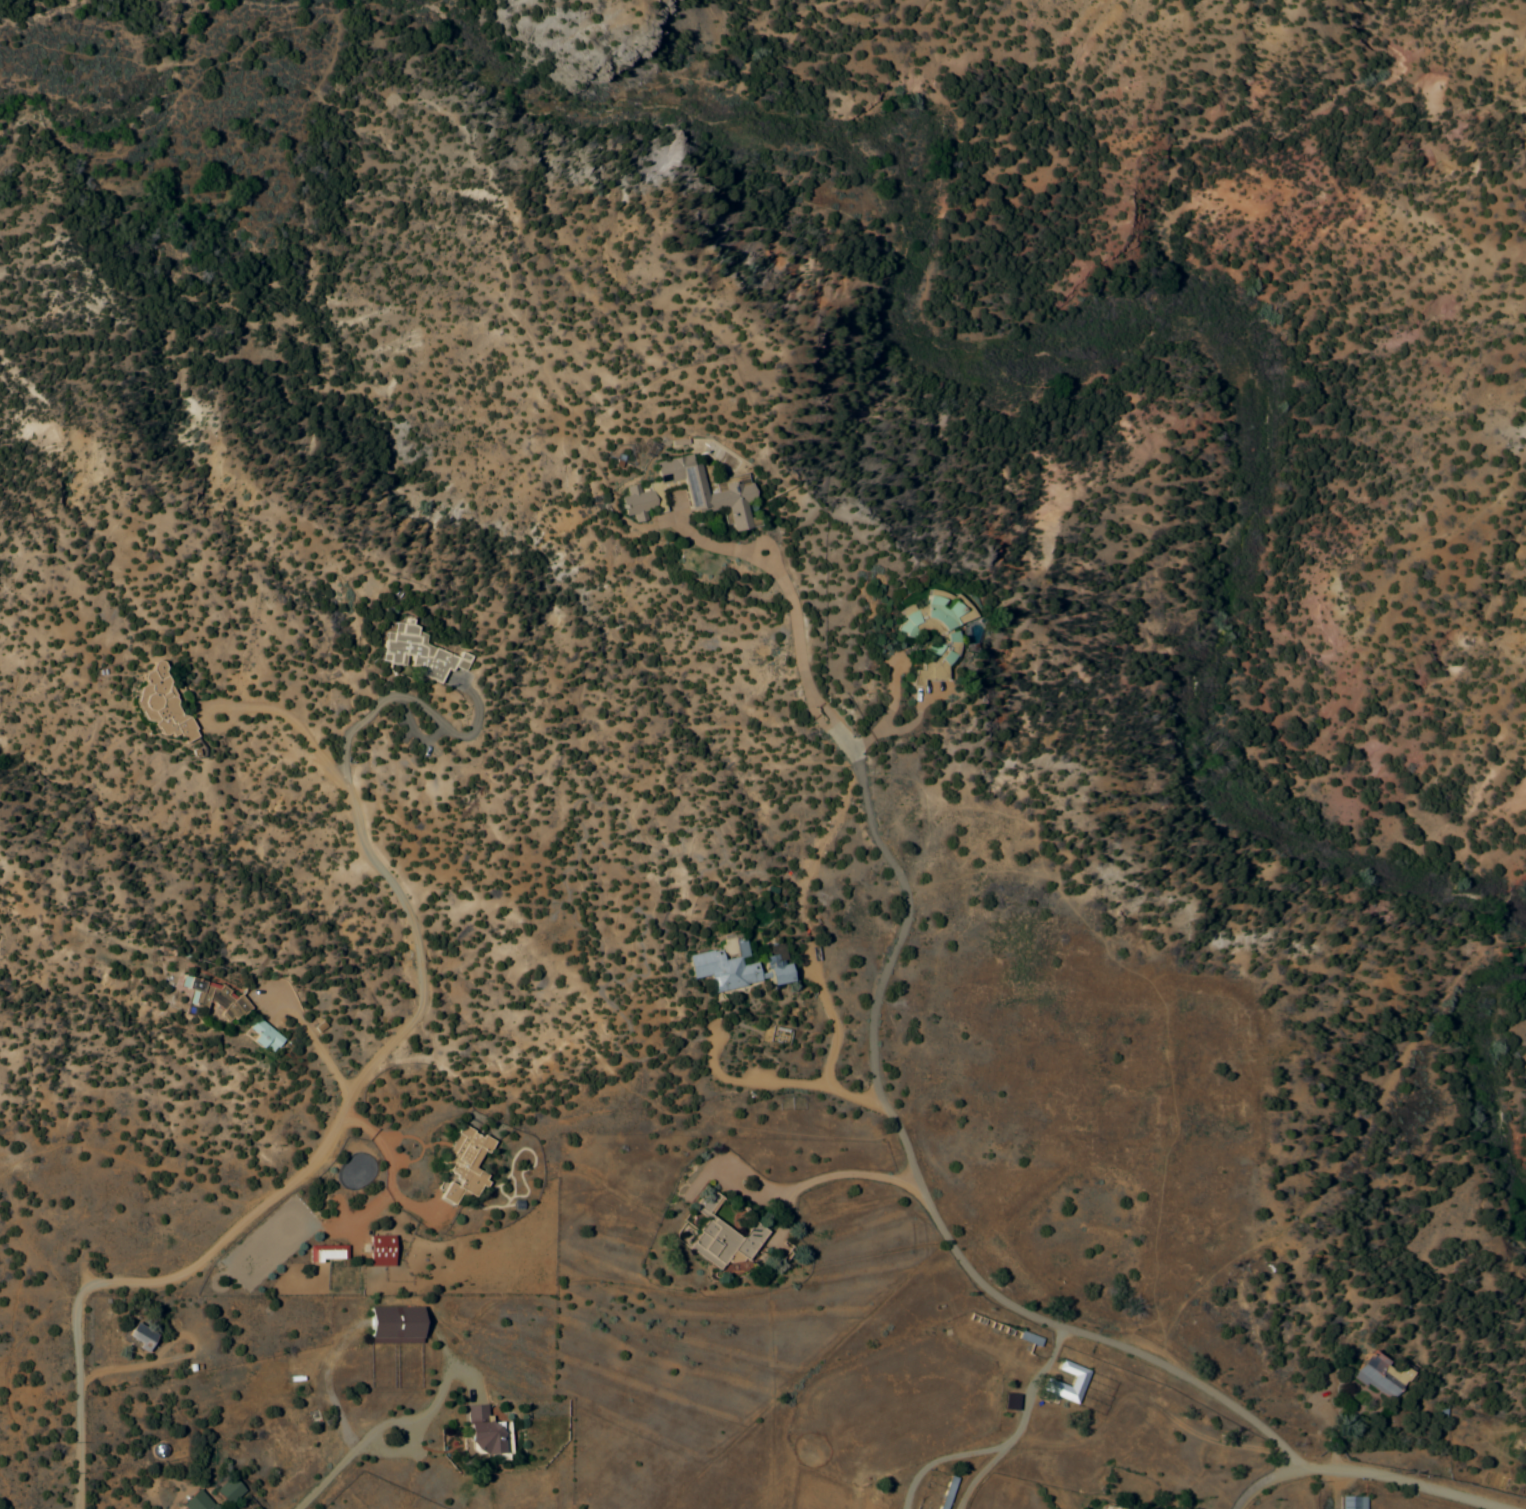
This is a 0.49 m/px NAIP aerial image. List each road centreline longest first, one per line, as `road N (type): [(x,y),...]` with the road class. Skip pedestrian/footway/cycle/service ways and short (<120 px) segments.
road 1 (residential): [(1505,1508),(1368,1472),(1305,1466),(1186,1378),(1021,1312),(987,1290),(937,1223),(877,1079),(874,1003),(901,931)]

